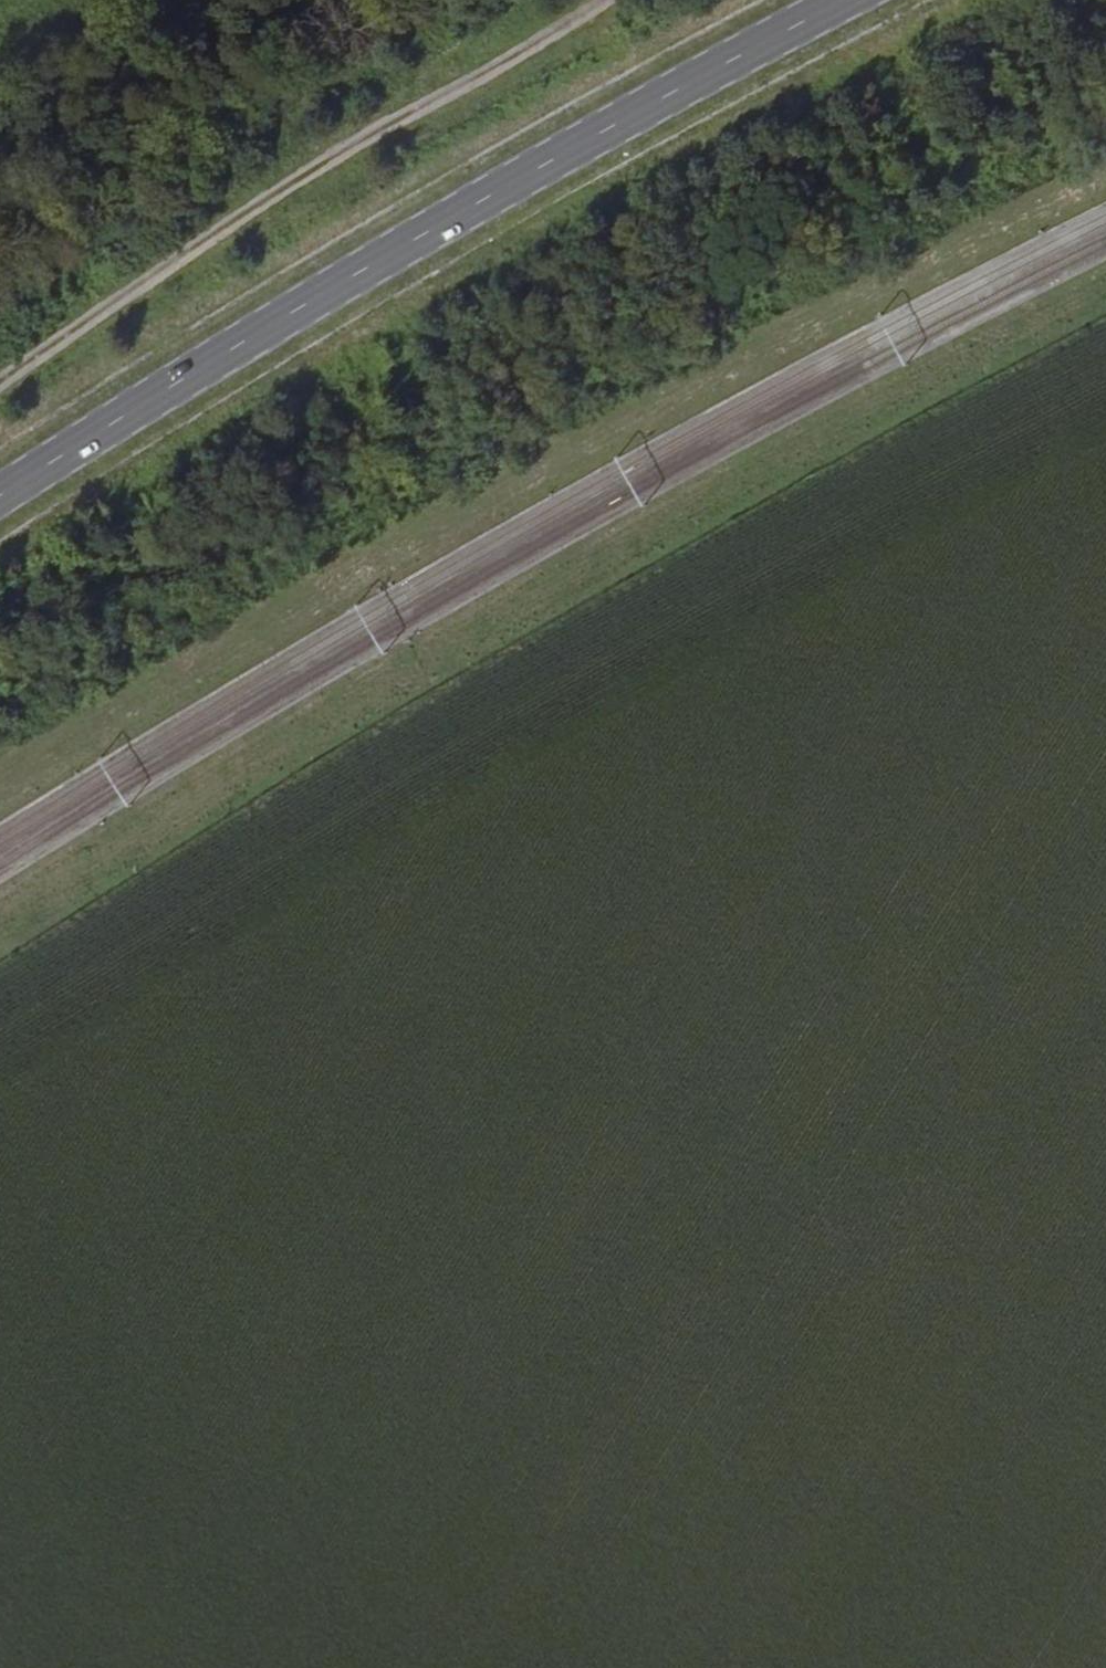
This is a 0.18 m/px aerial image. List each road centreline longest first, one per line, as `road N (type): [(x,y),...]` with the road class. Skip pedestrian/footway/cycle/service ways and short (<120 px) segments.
road 1 (secondary): [(0,497),(713,65),(844,0)]
road 2 (track): [(0,372),(325,161),(610,0)]

